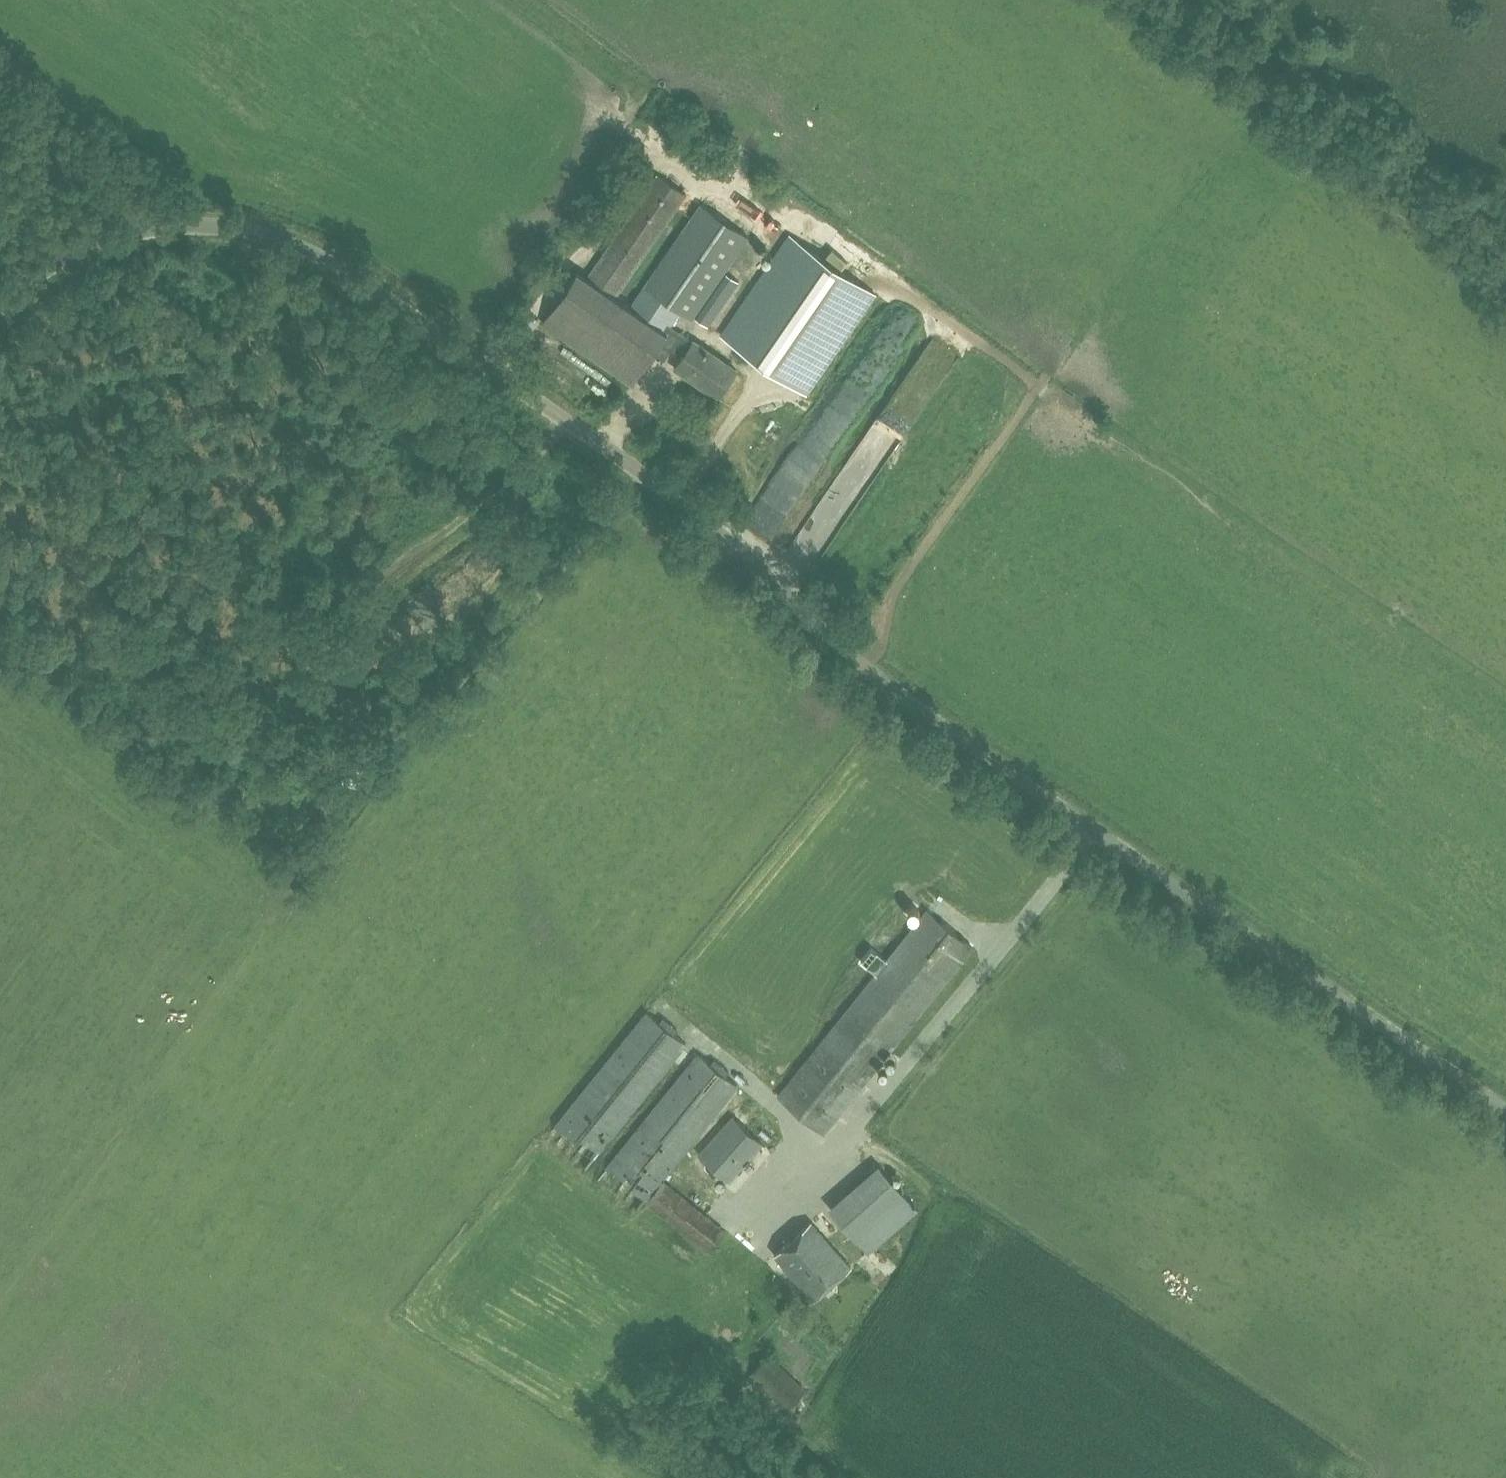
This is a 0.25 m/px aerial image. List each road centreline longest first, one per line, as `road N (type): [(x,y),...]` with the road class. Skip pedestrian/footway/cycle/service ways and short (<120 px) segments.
road 1 (unclassified): [(0,301),(66,254),(149,228),(272,235),(327,259),(662,489),(908,705),(1505,1110)]

